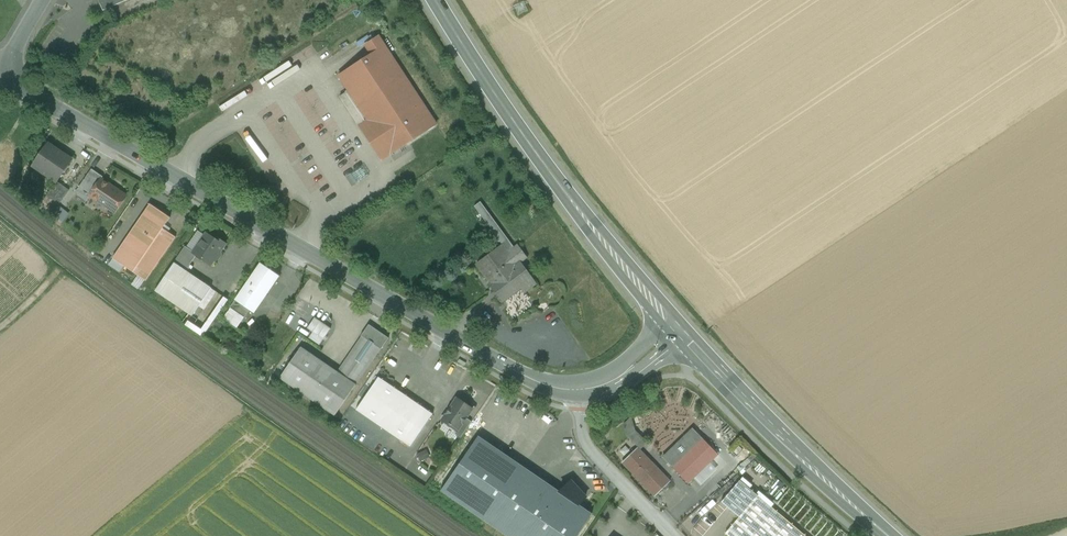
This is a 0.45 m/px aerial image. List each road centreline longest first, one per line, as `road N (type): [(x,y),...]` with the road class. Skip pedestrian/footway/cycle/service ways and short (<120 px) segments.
road 1 (residential): [(0,76),(518,373),(582,389)]
road 2 (primary): [(435,0),(531,146),(677,329)]
road 3 (primary): [(677,329),(888,535)]
road 4 (residential): [(672,535),(586,443),(582,389)]

